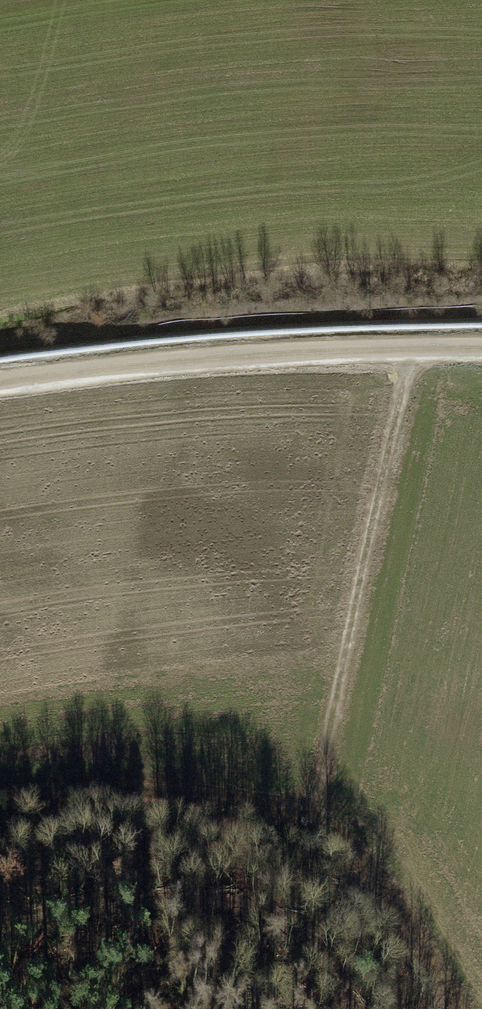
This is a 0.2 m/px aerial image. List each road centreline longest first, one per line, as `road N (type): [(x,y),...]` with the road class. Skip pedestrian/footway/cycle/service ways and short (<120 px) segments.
road 1 (track): [(459,1008),(358,835),(319,805),(98,779),(0,785)]
road 2 (track): [(481,343),(213,351),(0,379)]
road 3 (track): [(319,805),(408,342)]

